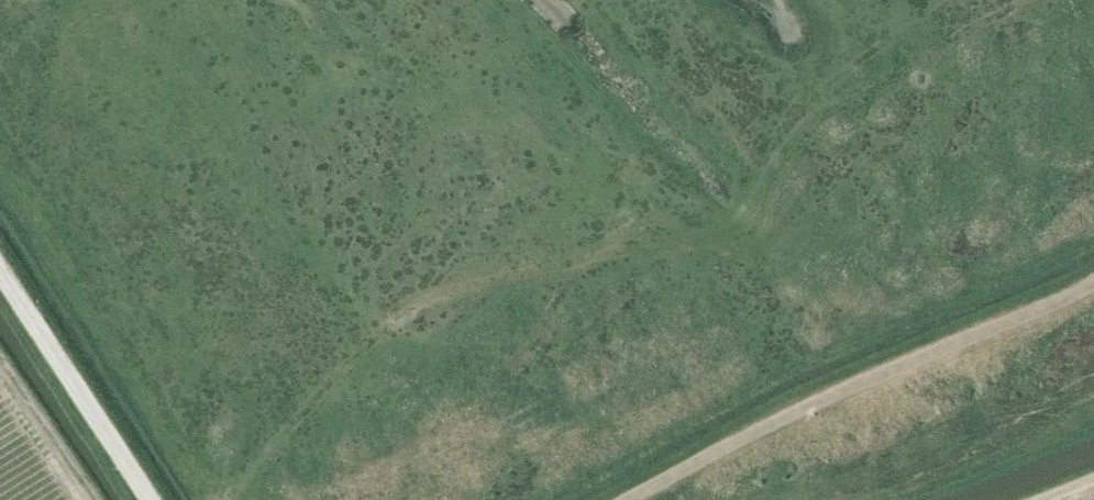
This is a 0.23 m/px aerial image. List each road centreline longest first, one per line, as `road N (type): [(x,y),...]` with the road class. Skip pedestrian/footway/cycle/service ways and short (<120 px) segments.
road 1 (track): [(628,499),(800,412),(1093,282)]
road 2 (unclassified): [(0,271),(151,499)]

